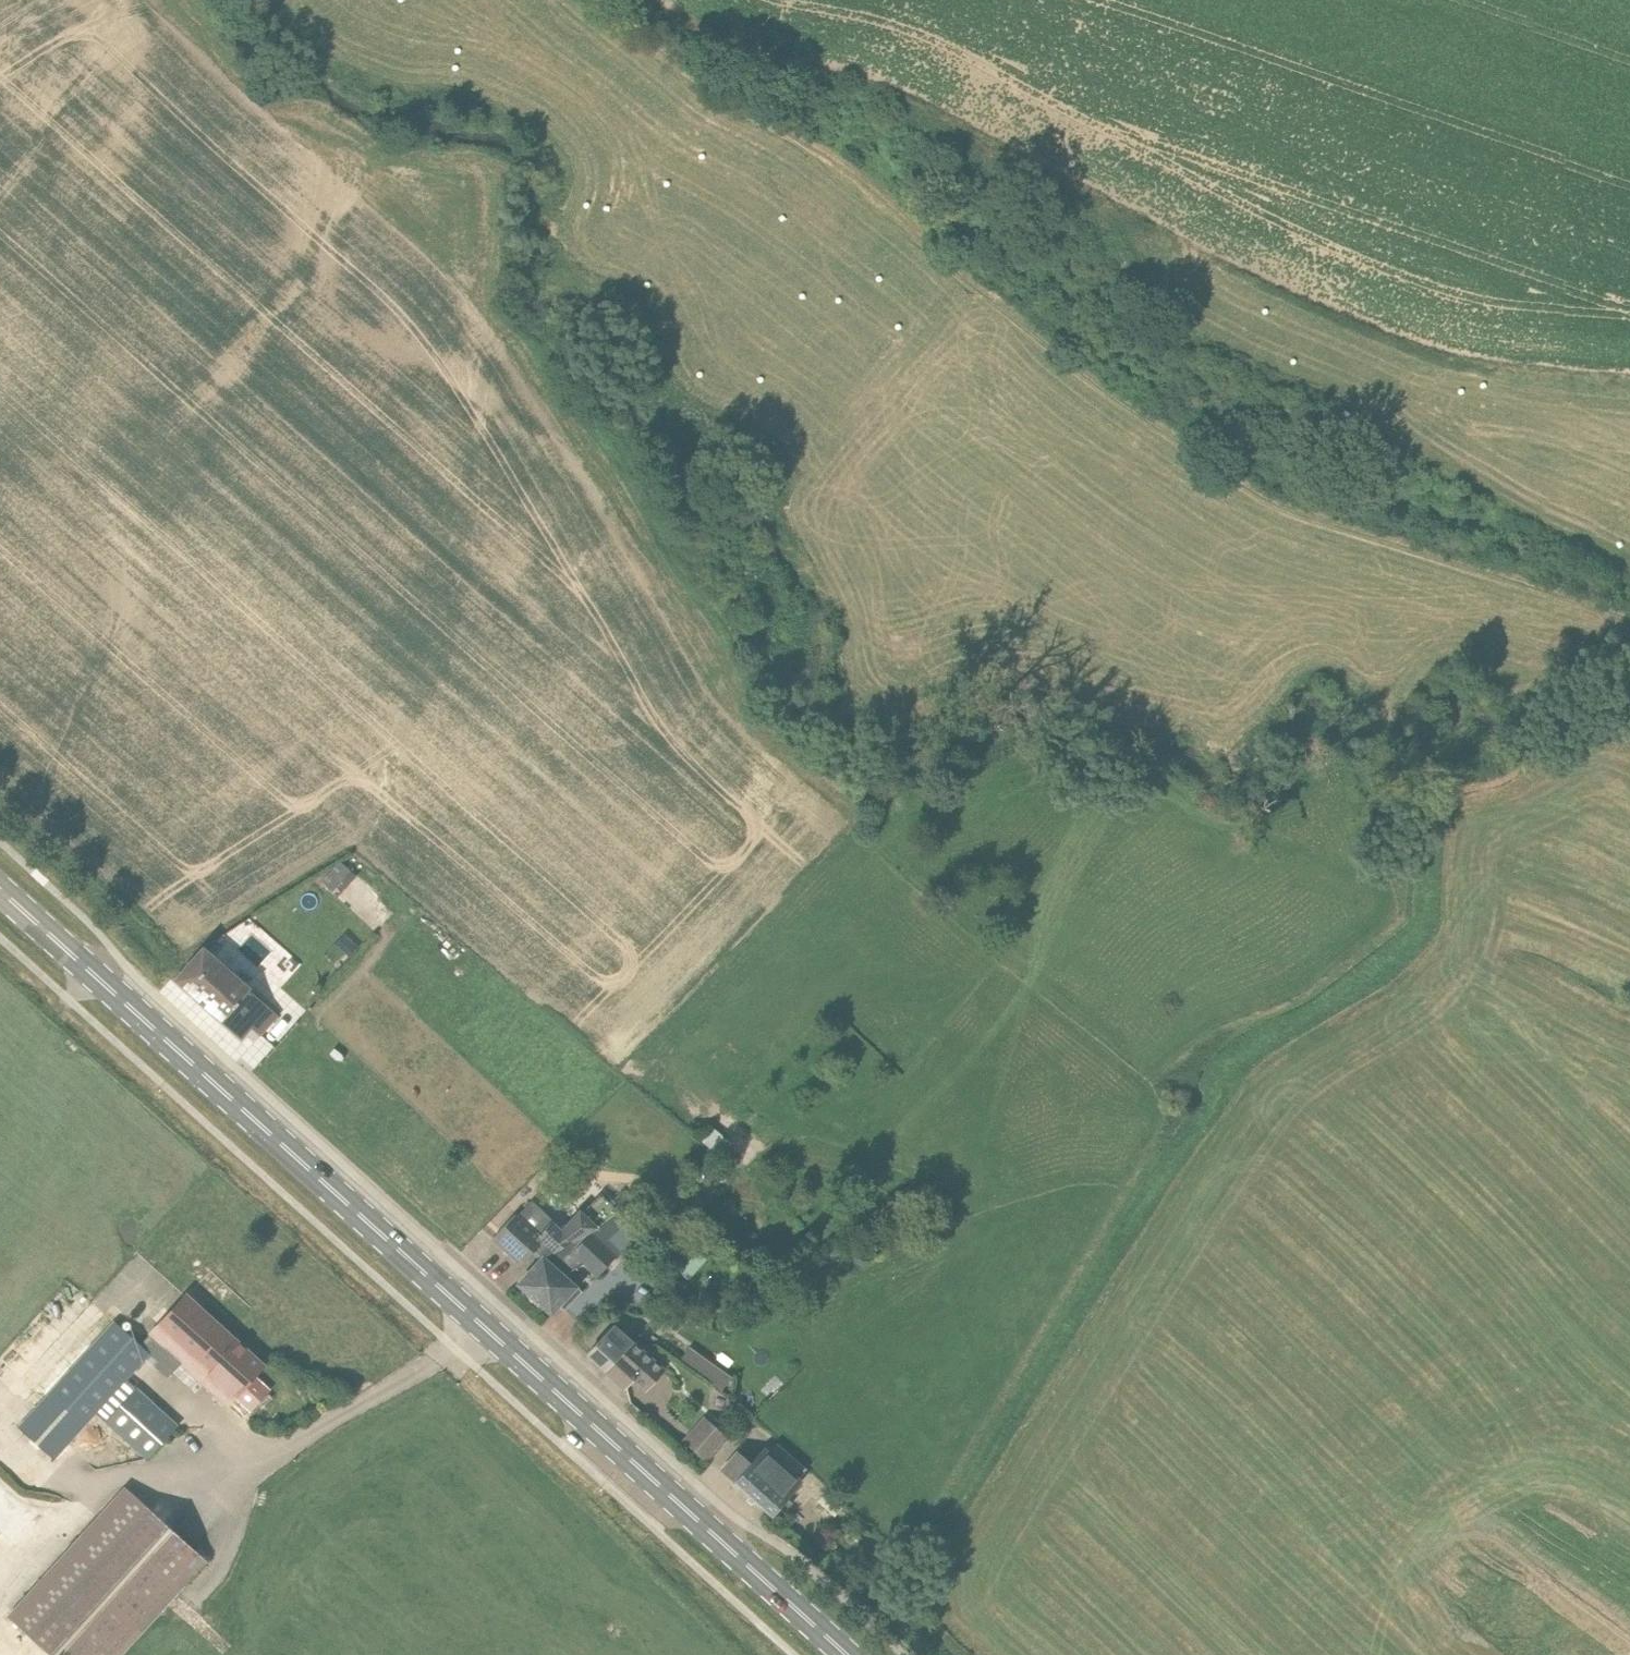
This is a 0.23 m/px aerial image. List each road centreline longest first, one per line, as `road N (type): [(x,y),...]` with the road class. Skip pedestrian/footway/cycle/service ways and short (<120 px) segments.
road 1 (primary): [(847,1654),(0,890)]

